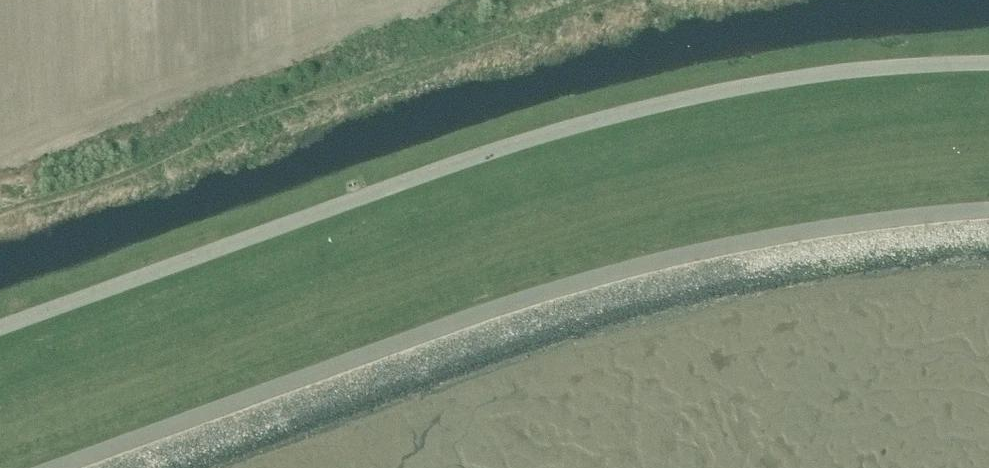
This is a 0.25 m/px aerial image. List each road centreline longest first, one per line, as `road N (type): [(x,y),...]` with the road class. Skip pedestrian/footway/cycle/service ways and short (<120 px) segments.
road 1 (unclassified): [(988,69),(795,84),(599,124),(0,334)]
road 2 (unclassified): [(101,467),(629,283),(766,250),(988,223)]

